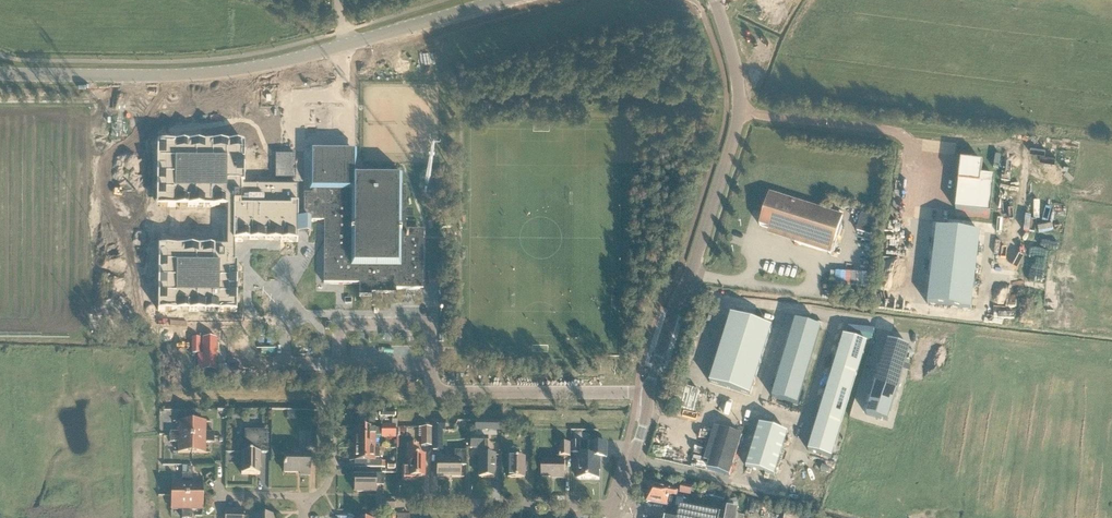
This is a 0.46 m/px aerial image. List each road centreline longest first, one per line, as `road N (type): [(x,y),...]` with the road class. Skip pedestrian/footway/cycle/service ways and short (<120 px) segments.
road 1 (tertiary): [(617,510),(739,112),(739,79),(717,0)]
road 2 (tertiary): [(0,75),(218,75),(507,0)]
road 3 (residential): [(617,510),(475,502)]

